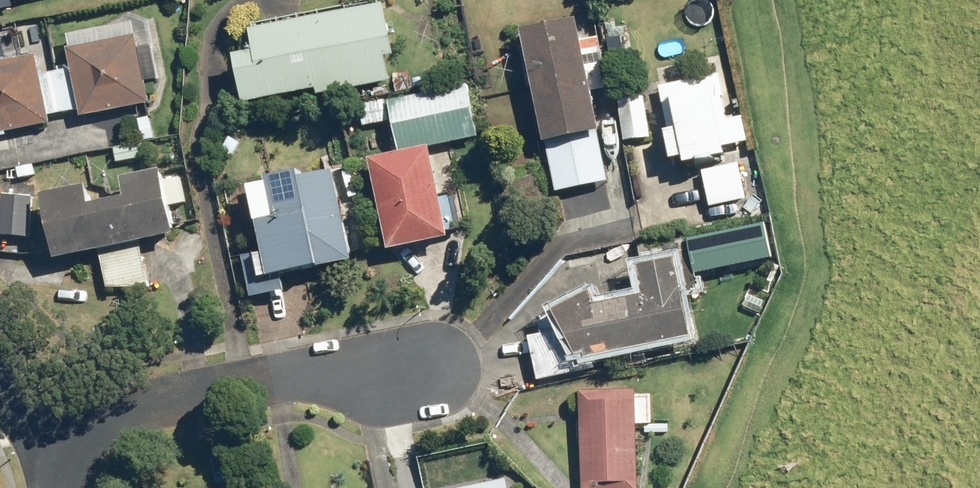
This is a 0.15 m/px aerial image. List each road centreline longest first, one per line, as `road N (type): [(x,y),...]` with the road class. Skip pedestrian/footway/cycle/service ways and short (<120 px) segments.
road 1 (residential): [(63,445),(105,415),(299,372),(416,371)]

